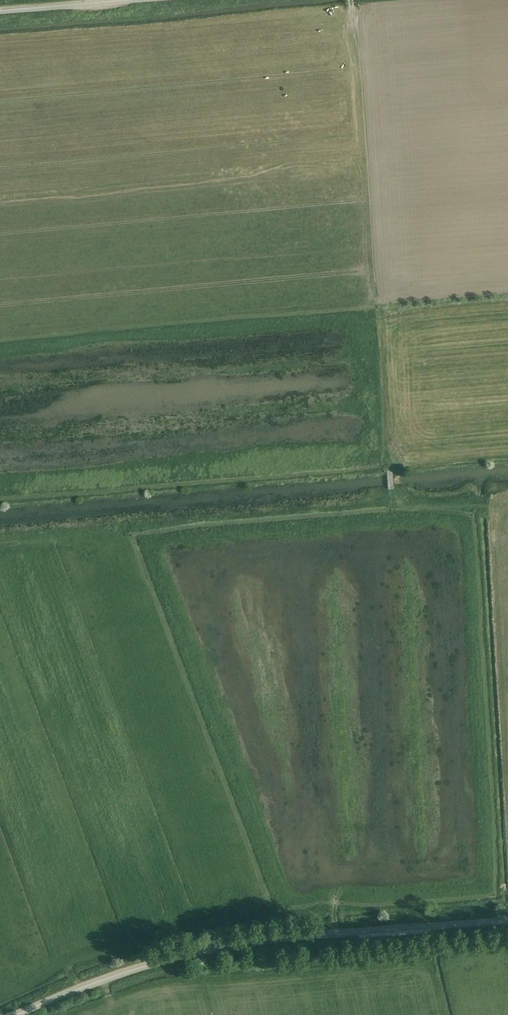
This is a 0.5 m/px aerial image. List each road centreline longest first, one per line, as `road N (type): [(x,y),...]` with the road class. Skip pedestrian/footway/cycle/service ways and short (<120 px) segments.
road 1 (unclassified): [(16,1014),(99,981),(222,947),(507,919)]
road 2 (unclassified): [(123,0),(0,10)]

